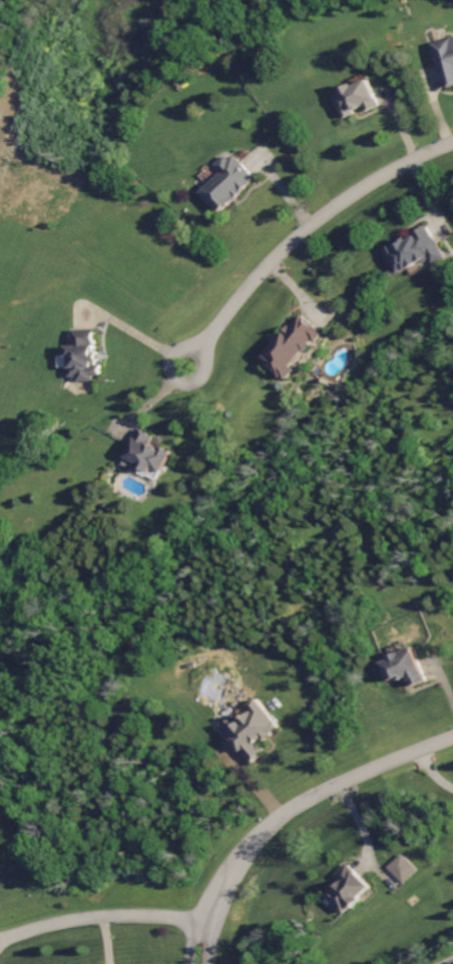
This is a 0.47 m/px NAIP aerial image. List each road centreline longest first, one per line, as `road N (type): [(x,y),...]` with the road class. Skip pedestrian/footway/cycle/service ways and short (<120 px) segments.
road 1 (residential): [(452,141),(335,204),(255,277),(211,332)]
road 2 (residential): [(234,879),(258,841),(311,798),(452,737)]
road 3 (residential): [(219,919),(122,912),(0,937)]
road 4 (residential): [(211,332),(171,356),(174,376),(199,377),(211,332)]

